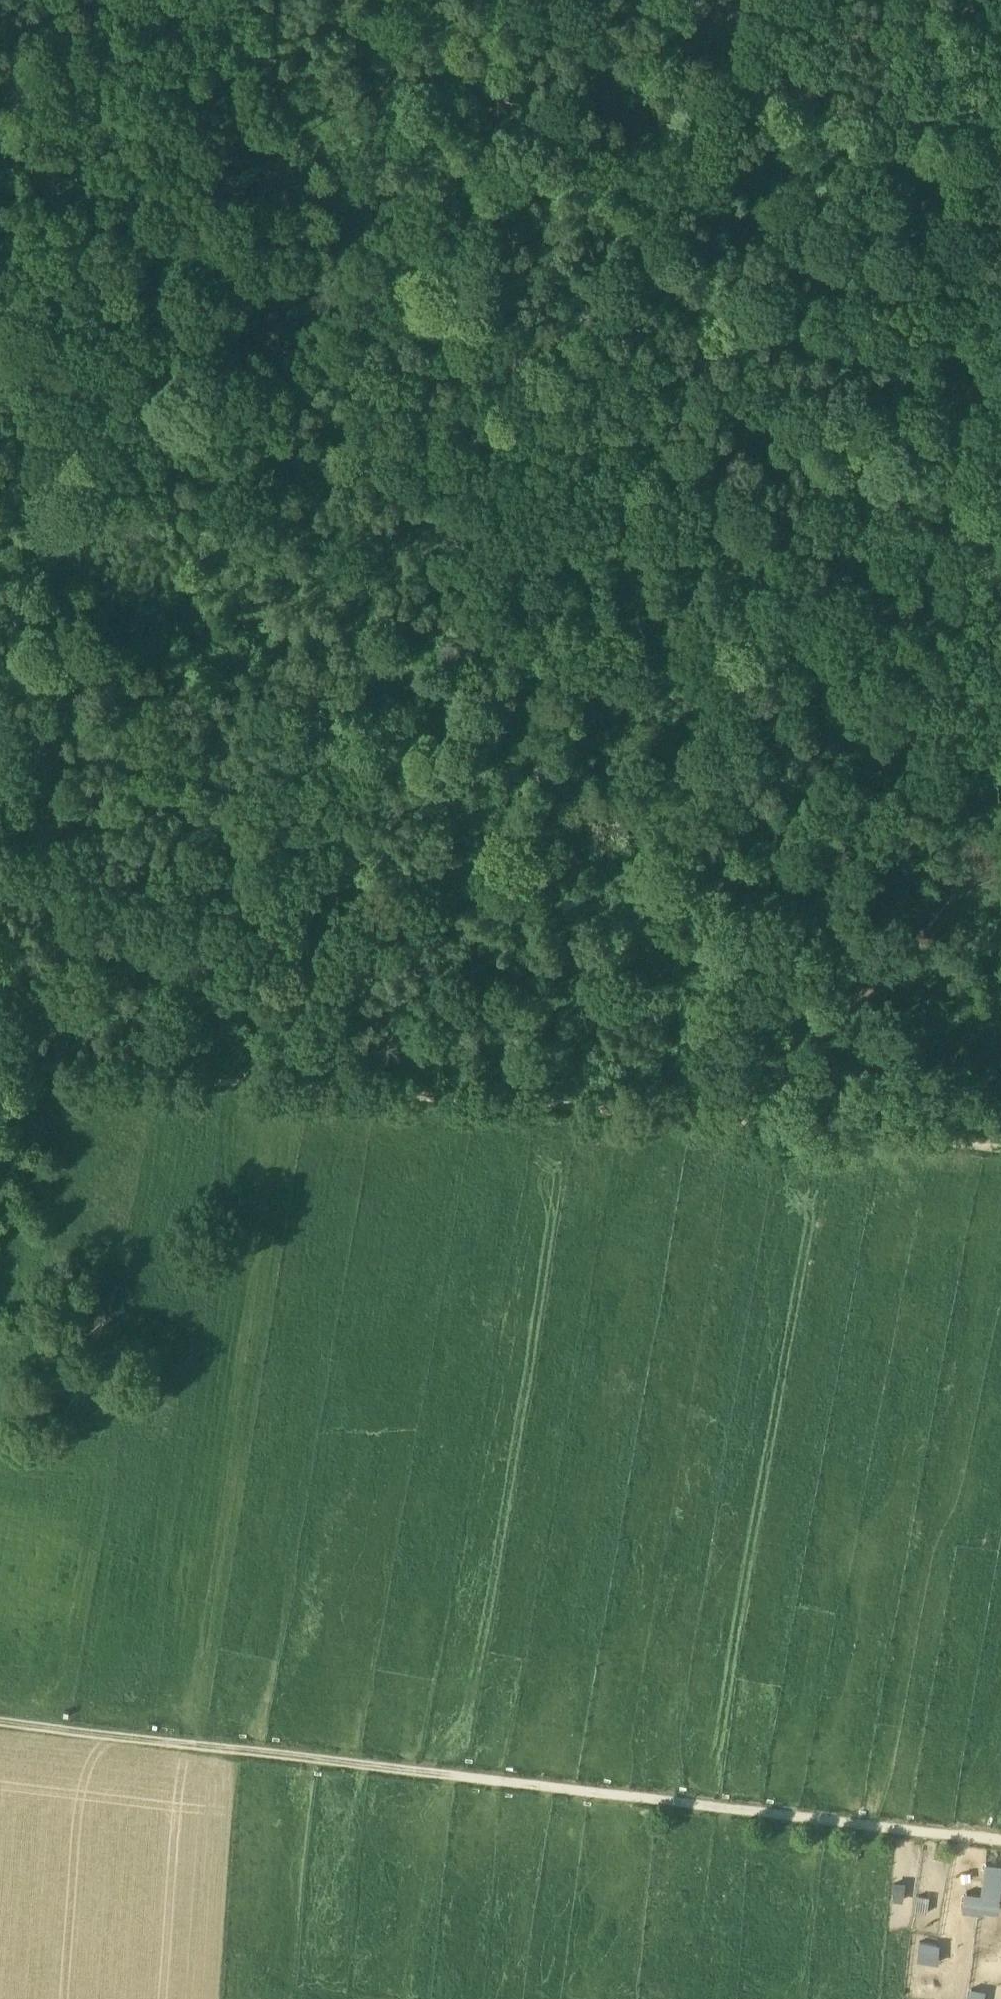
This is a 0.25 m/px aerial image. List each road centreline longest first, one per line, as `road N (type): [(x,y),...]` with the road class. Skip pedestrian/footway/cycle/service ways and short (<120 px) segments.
road 1 (track): [(666,1112),(840,0)]
road 2 (track): [(1000,1840),(0,1722)]
road 3 (track): [(0,1064),(666,1112),(1000,1147)]
road 4 (track): [(0,500),(121,194),(219,0)]

